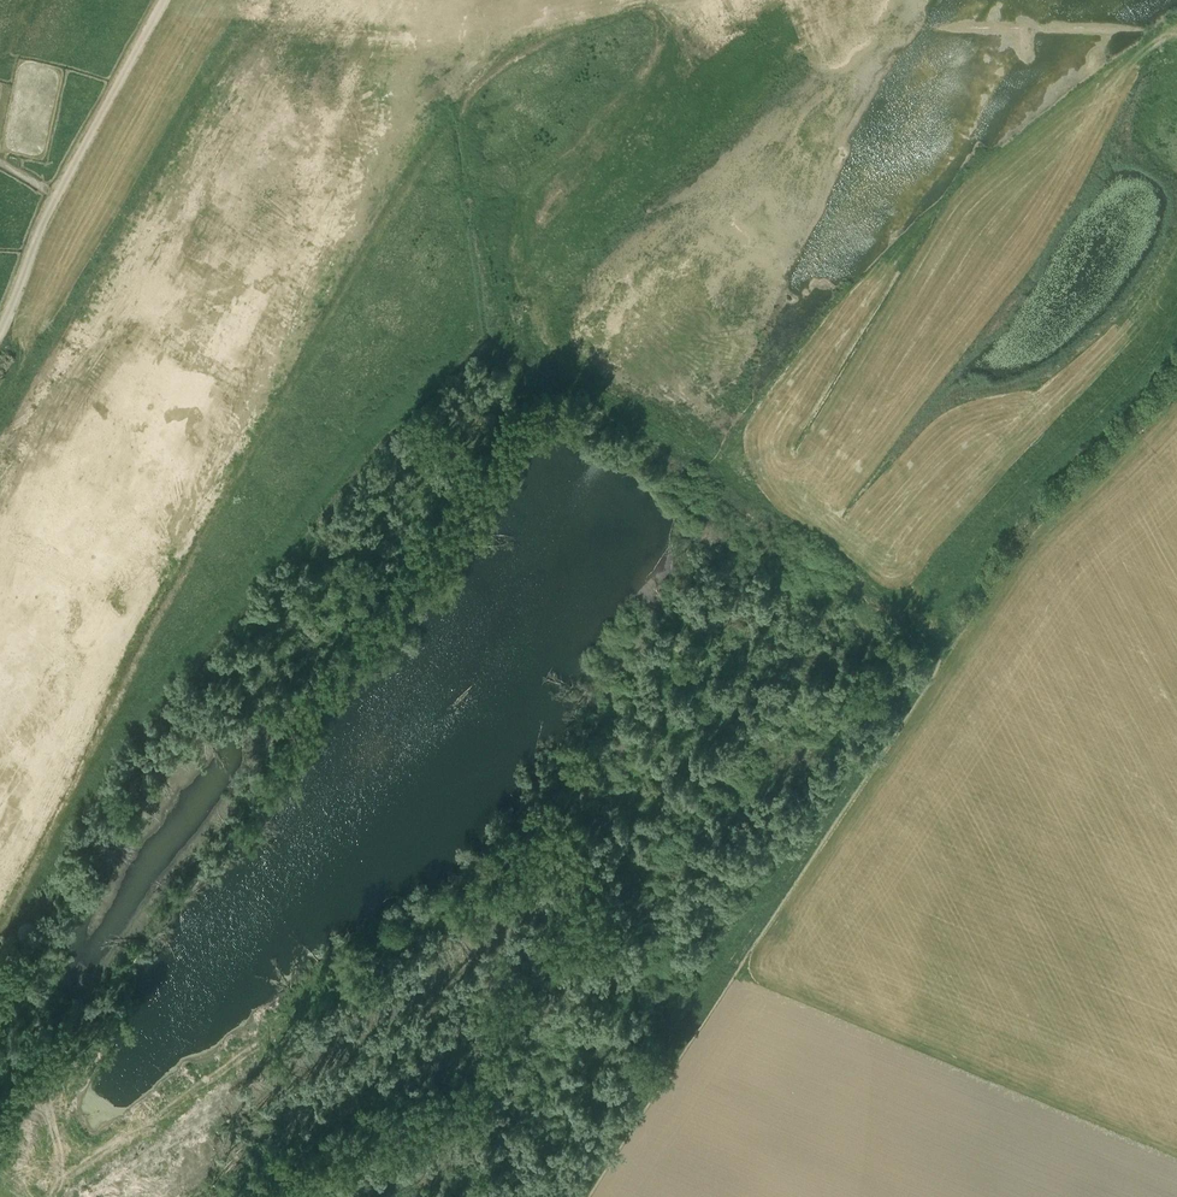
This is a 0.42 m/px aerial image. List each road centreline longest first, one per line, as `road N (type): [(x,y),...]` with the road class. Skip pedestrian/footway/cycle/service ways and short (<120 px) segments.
road 1 (track): [(164,0),(42,221),(0,330)]

